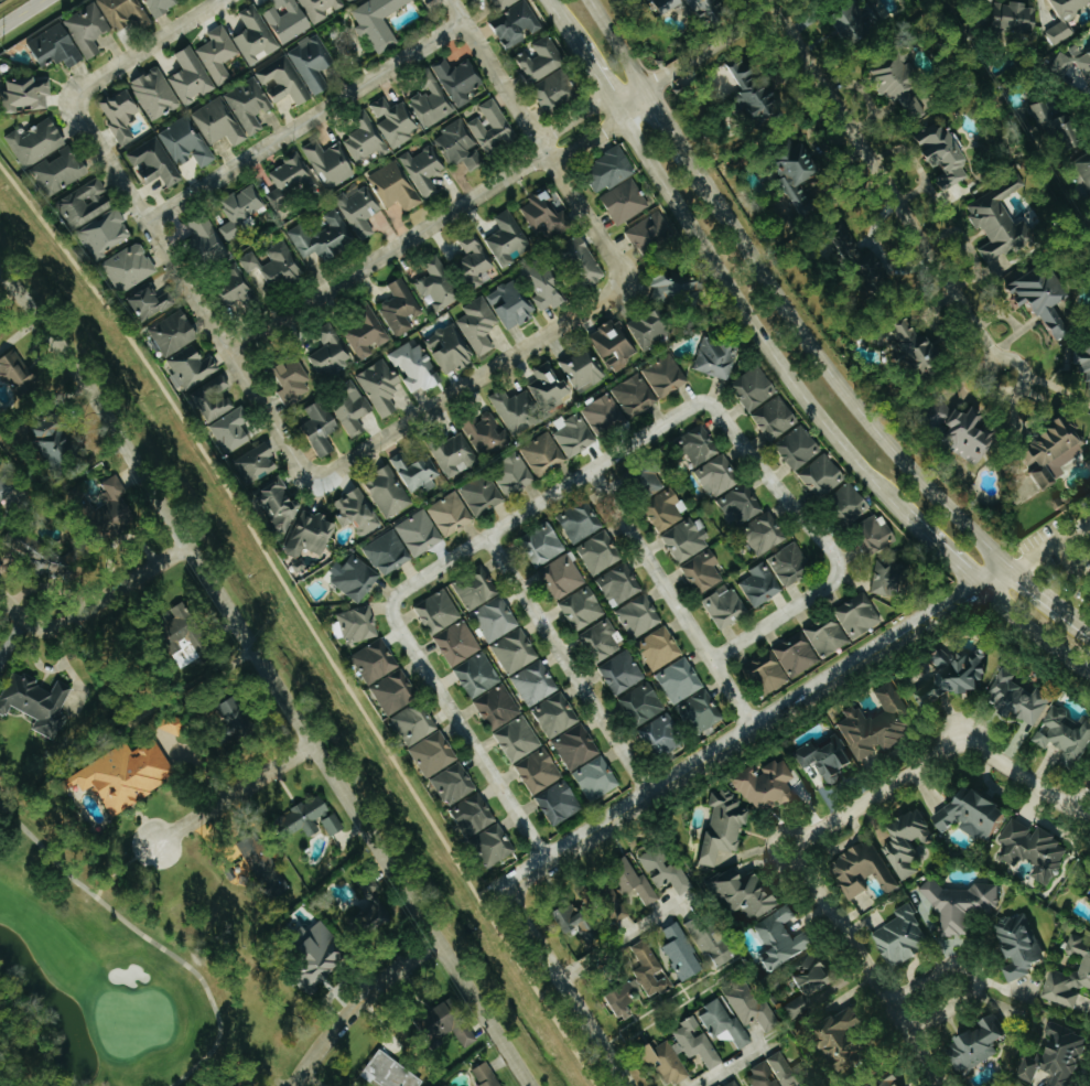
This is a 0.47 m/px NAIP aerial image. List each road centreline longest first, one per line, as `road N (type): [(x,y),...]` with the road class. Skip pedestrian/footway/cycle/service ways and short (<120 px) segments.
road 1 (residential): [(535,1085),(98,393),(0,259)]
road 2 (residential): [(719,659),(834,590),(844,568),(835,546),(730,413),(719,410),(698,410),(403,612)]
road 3 (secondary): [(1015,569),(854,399),(592,0)]
road 4 (residential): [(1089,817),(996,754),(968,746),(811,850),(824,886),(950,1085)]
road 5 (tertiary): [(514,892),(1015,569)]
road 6 (secondary): [(616,117),(823,424),(931,542)]
road 7 (residential): [(241,357),(652,92)]
road 8 (residential): [(1011,369),(775,0)]
road 9 (residential): [(300,447),(74,96)]
road 10 (residential): [(448,0),(632,288),(576,323)]
road 11 (residential): [(159,223),(463,23)]
road 12 (residential): [(300,447),(326,486),(576,323)]
road 13 (residential): [(763,732),(604,474)]
road 14 (residential): [(658,797),(497,541)]
road 15 (residential): [(554,863),(408,632),(403,612)]
road 16 (residential): [(193,546),(72,625),(45,630),(0,585)]
road 17 (tertiary): [(634,1085),(514,892)]
road 18 (residential): [(300,1085),(355,1010),(443,942)]
road 19 (residential): [(149,851),(316,743)]
road 20 (residential): [(916,1031),(972,990),(973,970),(949,963),(896,999)]
road 21 (residential): [(74,96),(224,0)]
road 22 (residential): [(652,92),(780,9)]
road 23 (residential): [(564,977),(681,904)]
road 24 (secondary): [(979,589),(1089,672)]

